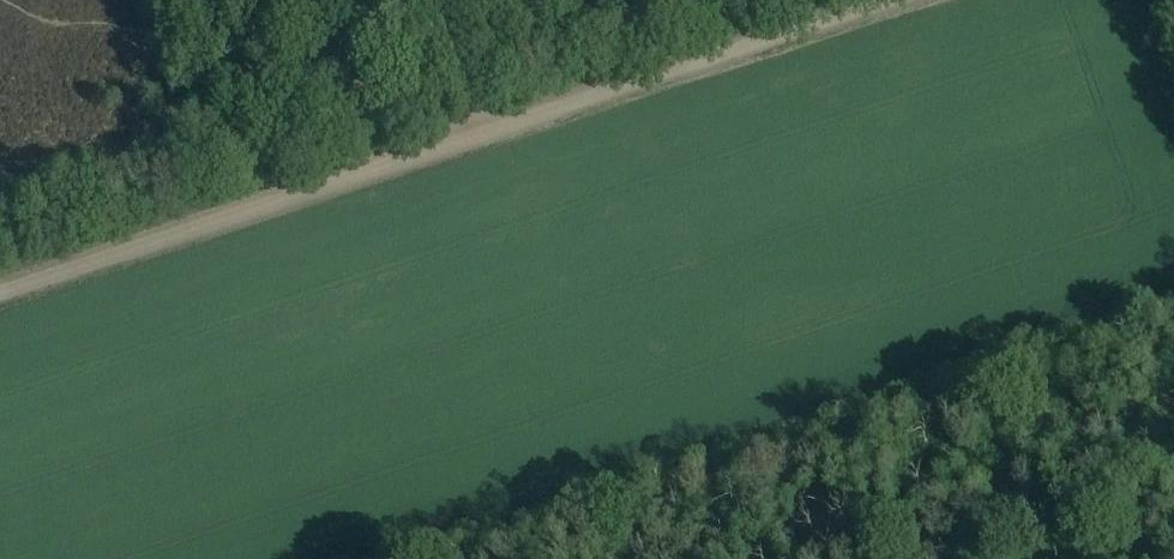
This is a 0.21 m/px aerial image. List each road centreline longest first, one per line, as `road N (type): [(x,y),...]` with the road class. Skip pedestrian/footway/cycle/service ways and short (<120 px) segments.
road 1 (track): [(1173,330),(493,558)]
road 2 (track): [(0,289),(494,125)]
road 3 (track): [(494,125),(898,0)]
road 4 (track): [(412,0),(494,125)]

